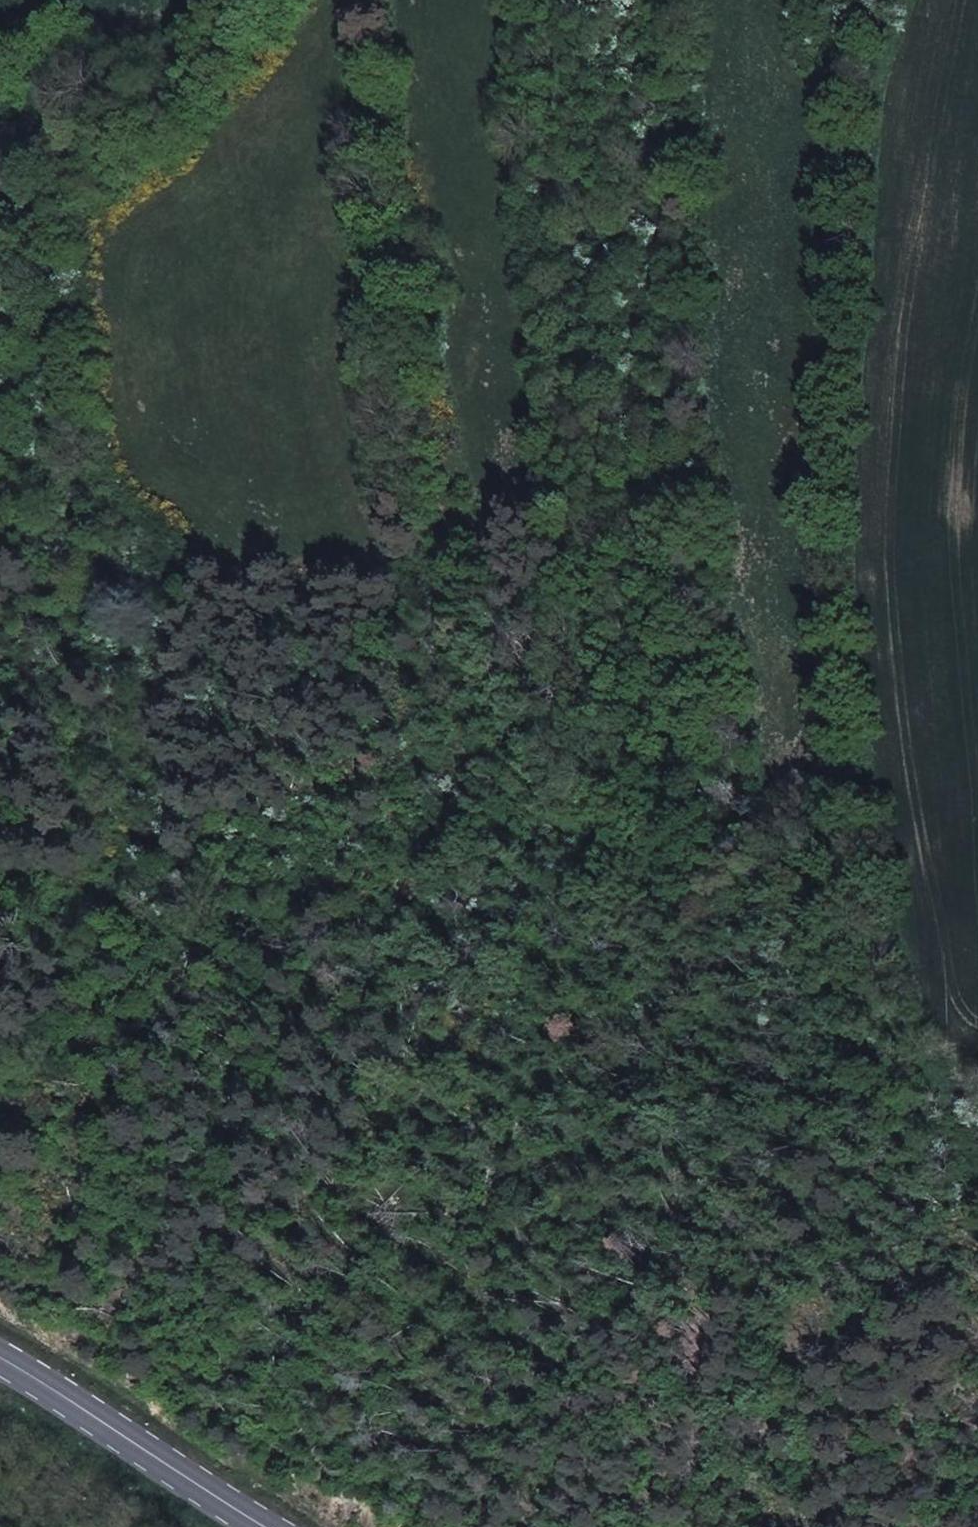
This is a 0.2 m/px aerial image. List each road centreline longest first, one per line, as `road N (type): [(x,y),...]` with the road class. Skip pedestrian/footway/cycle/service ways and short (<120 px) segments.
road 1 (secondary): [(273,1526),(0,1357)]

